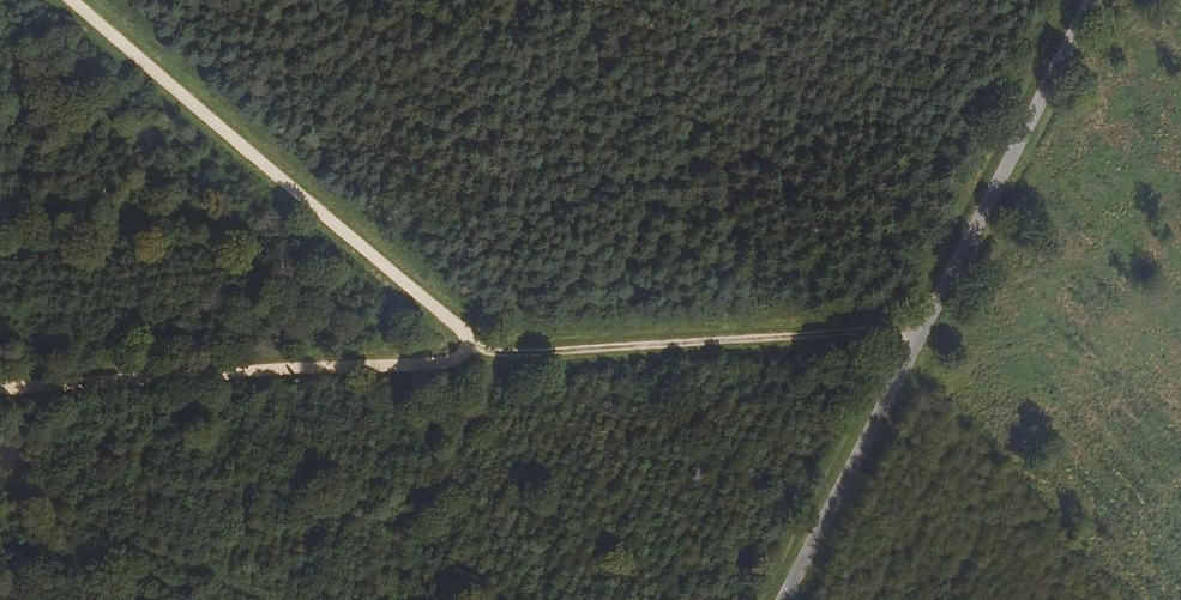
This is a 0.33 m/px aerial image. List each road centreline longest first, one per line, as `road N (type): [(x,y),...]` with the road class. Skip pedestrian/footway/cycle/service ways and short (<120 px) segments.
road 1 (track): [(920,331),(0,389)]
road 2 (track): [(466,359),(453,328),(66,0)]
road 3 (track): [(1089,0),(920,331)]

